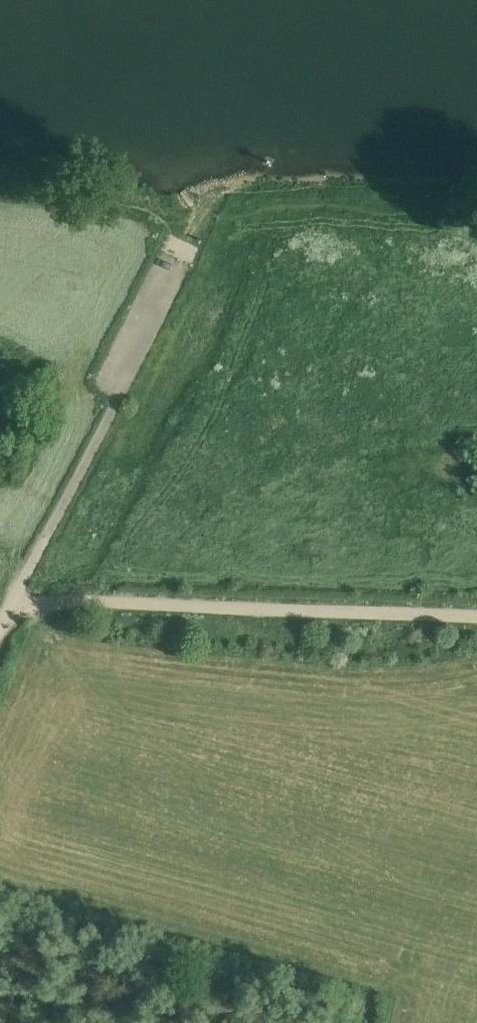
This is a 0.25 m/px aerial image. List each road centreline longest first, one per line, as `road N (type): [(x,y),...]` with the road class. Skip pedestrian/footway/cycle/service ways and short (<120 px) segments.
road 1 (track): [(476,617),(11,603)]
road 2 (unclassified): [(0,626),(117,403)]
road 3 (track): [(117,403),(193,230)]

